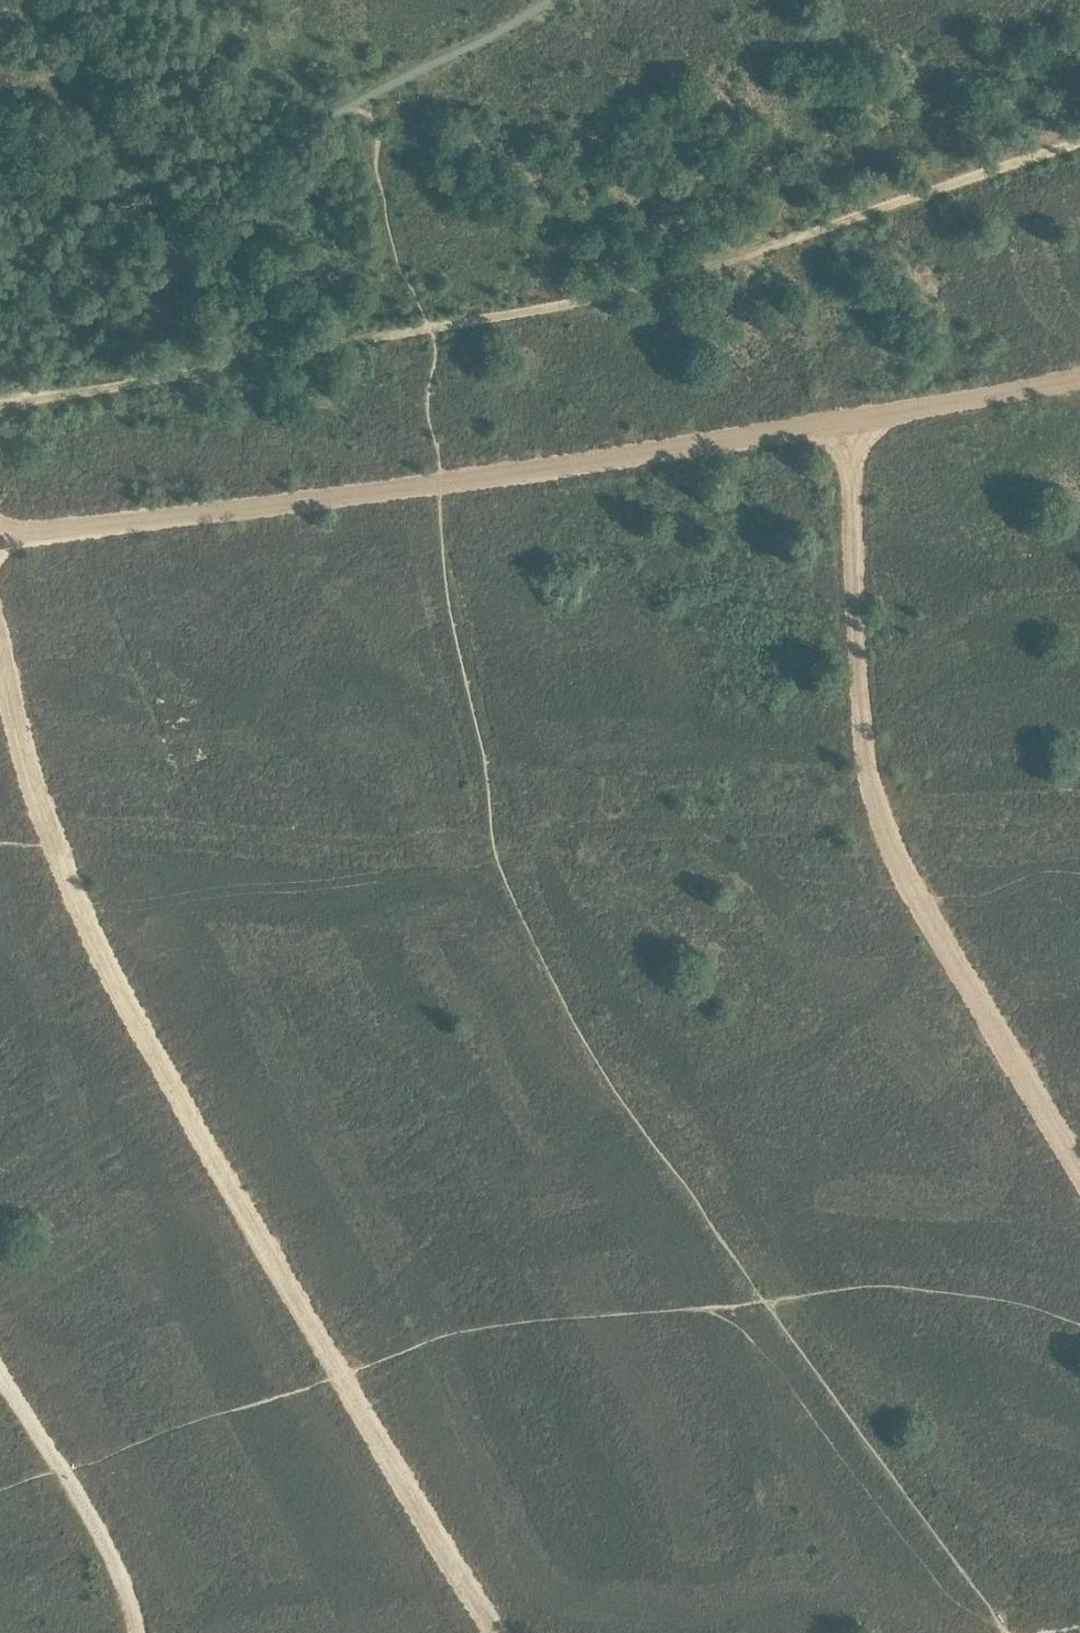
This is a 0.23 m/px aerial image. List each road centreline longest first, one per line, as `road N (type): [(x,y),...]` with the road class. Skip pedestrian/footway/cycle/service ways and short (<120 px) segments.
road 1 (track): [(1079,381),(858,427),(0,536)]
road 2 (track): [(1079,1160),(905,862),(867,761),(858,427)]
road 3 (track): [(1079,144),(621,291),(435,330)]
road 4 (track): [(56,844),(149,1056),(342,1376)]
road 5 (track): [(435,330),(0,405)]
road 6 (track): [(342,1376),(496,1632)]
road 7 (track): [(0,1372),(109,1555),(131,1632)]
road 8 (track): [(56,844),(21,745),(0,642)]

